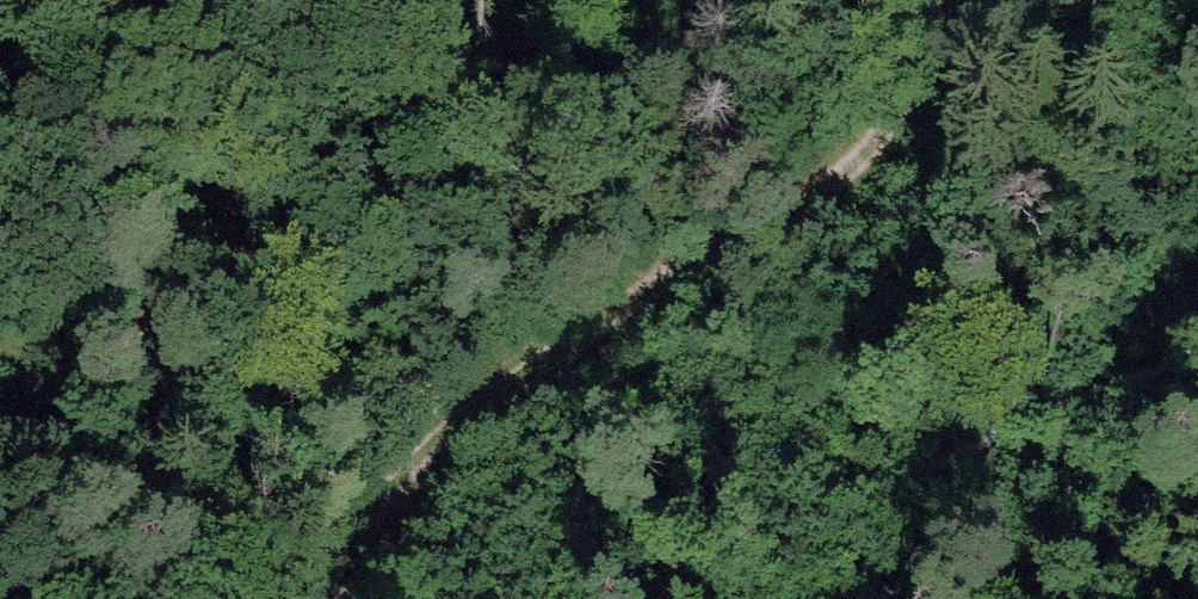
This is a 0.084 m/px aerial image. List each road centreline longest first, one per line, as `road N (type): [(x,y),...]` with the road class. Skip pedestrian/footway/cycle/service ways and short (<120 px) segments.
road 1 (track): [(0,496),(325,196),(529,134),(740,0)]
road 2 (track): [(795,0),(491,384),(387,598)]

